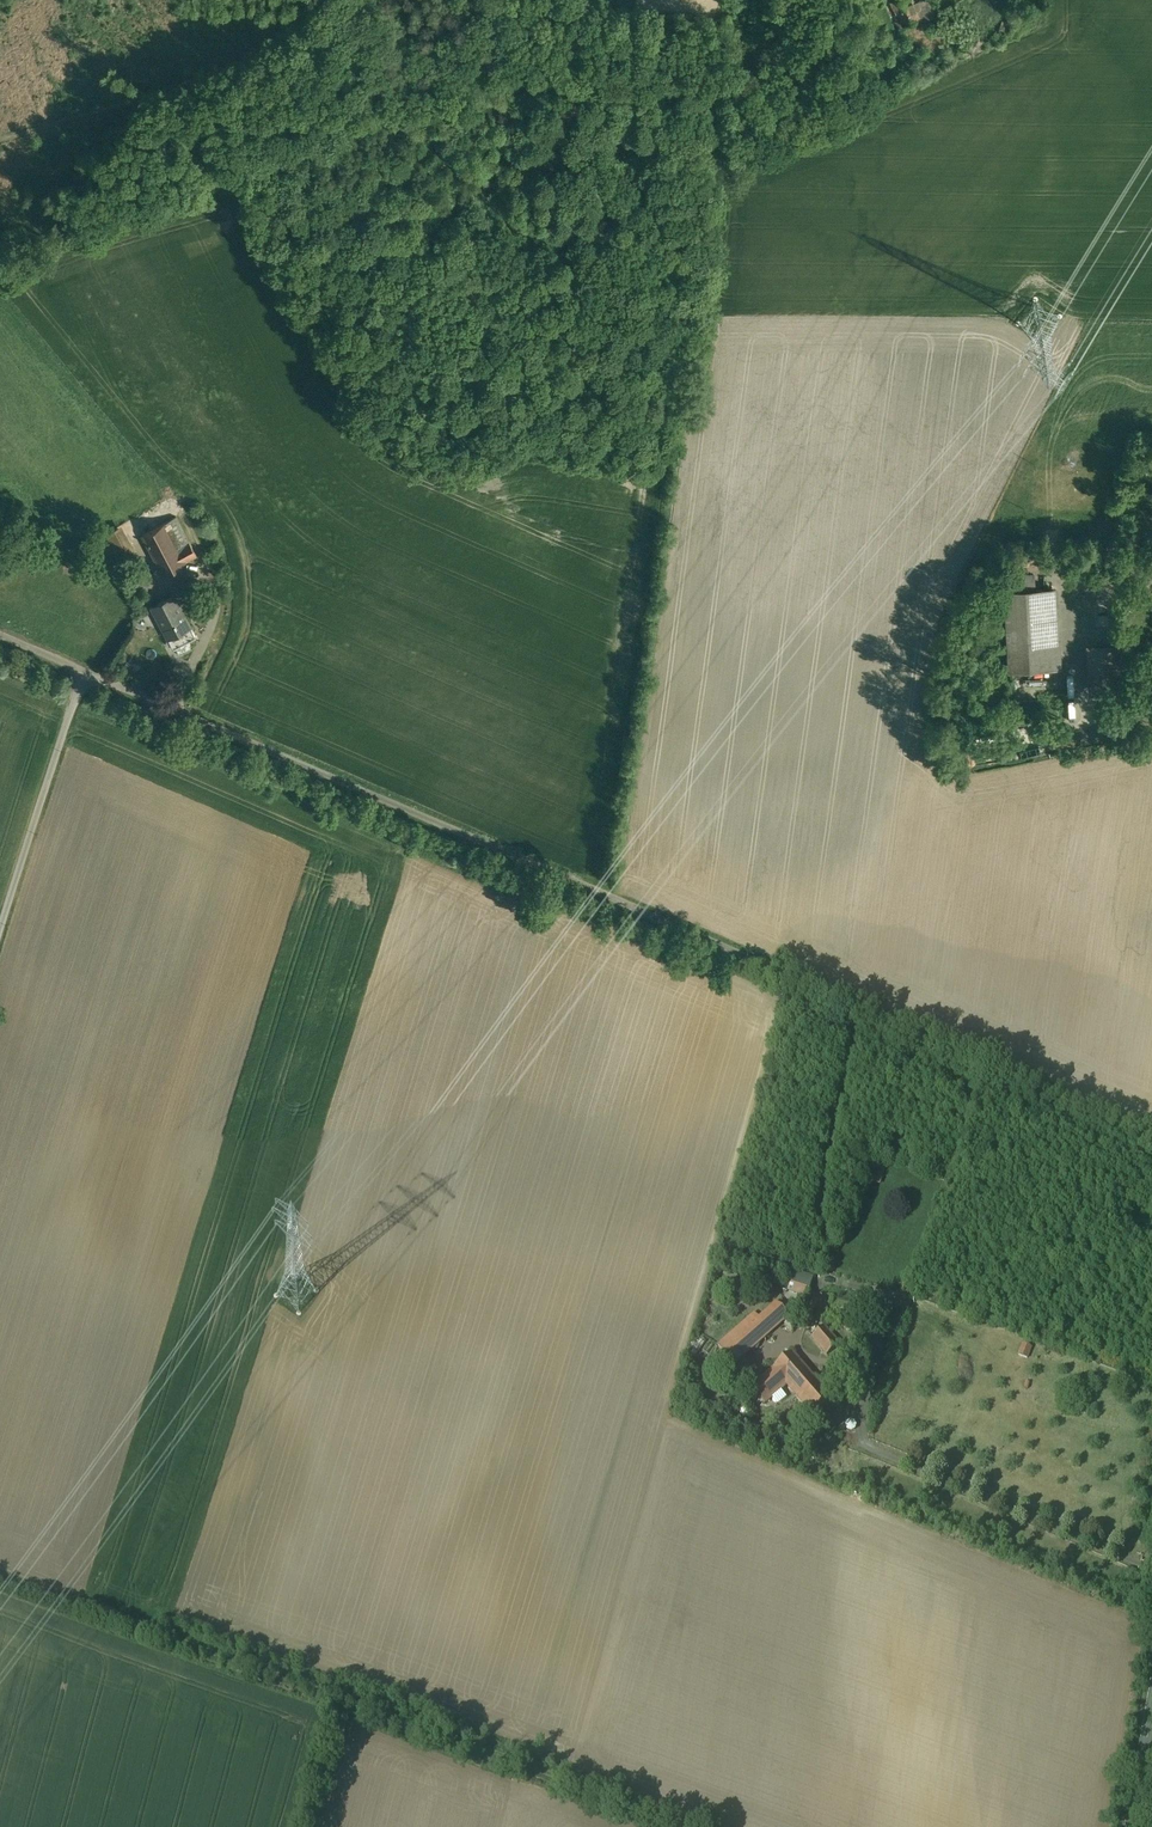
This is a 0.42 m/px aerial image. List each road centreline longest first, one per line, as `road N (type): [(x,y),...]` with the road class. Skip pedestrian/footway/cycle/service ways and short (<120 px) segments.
road 1 (unclassified): [(1151,1133),(0,638)]
road 2 (track): [(1151,1588),(867,1456),(857,1426),(887,1302),(815,1284),(792,1346),(818,1370)]
road 3 (secondary): [(1130,1826),(1151,1703)]

